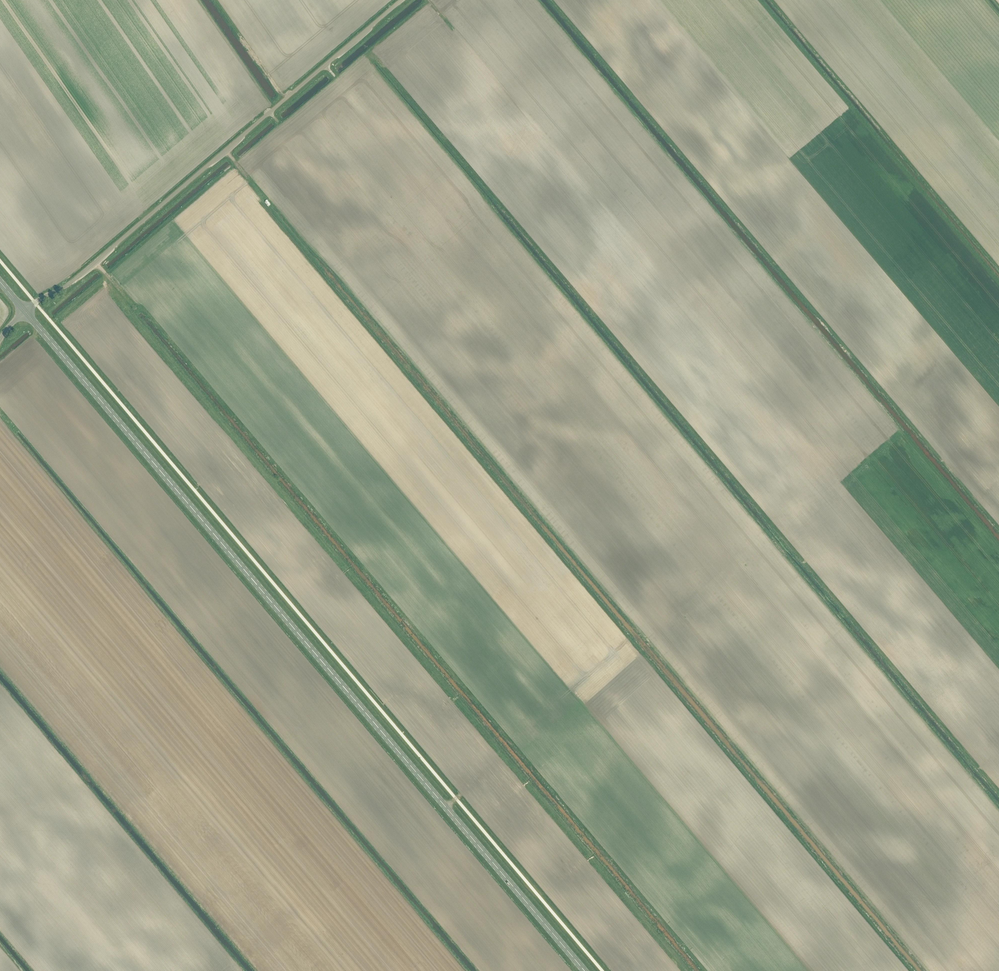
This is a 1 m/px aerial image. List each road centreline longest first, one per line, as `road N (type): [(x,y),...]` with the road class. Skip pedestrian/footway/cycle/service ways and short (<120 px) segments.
road 1 (primary): [(584,970),(26,312)]
road 2 (unclassified): [(402,0),(73,281),(35,303)]

